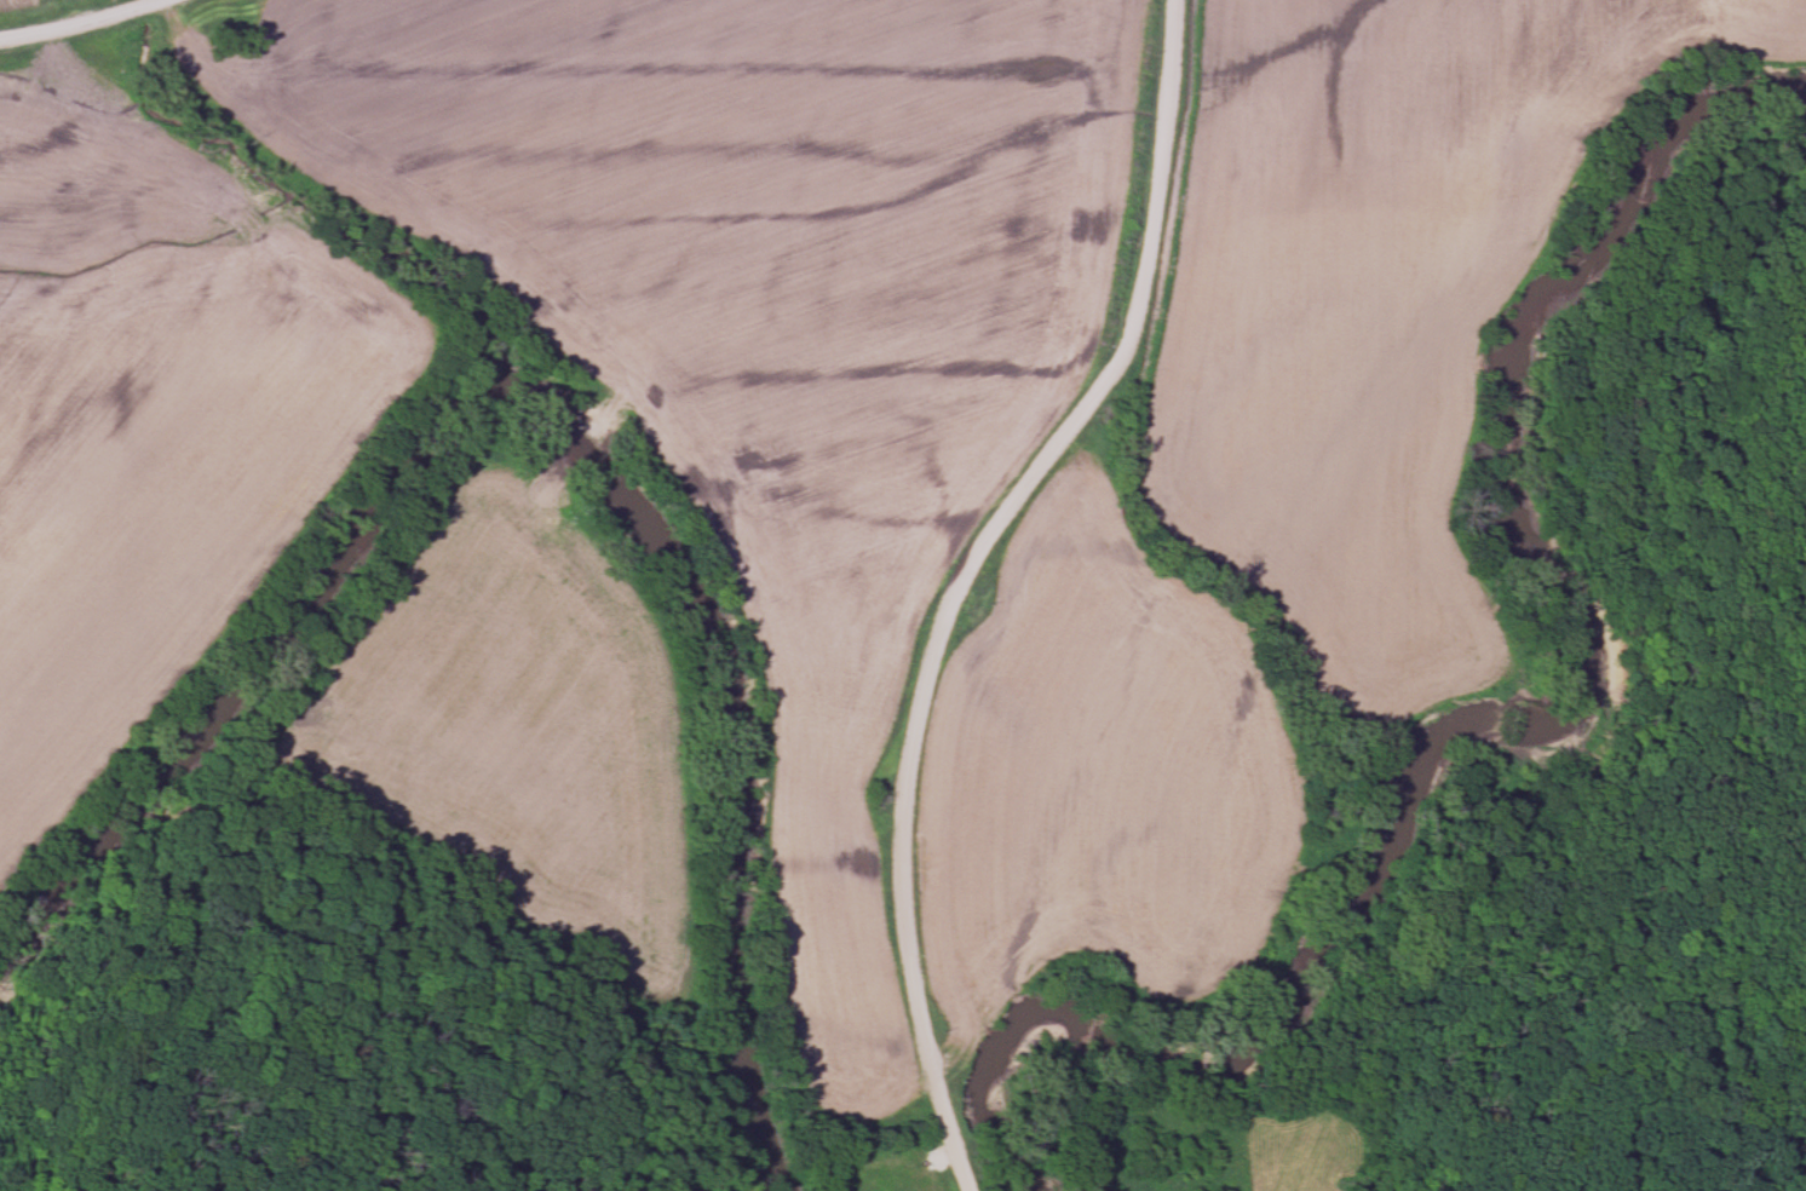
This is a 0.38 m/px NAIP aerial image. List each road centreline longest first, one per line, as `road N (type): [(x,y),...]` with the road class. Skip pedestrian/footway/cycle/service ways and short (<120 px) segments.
road 1 (residential): [(942,1133),(924,1083),(896,919),(898,801),(942,610),(993,527),(1093,402),(1141,299),(1162,168),(1172,0)]
road 2 (residential): [(0,43),(159,0)]

